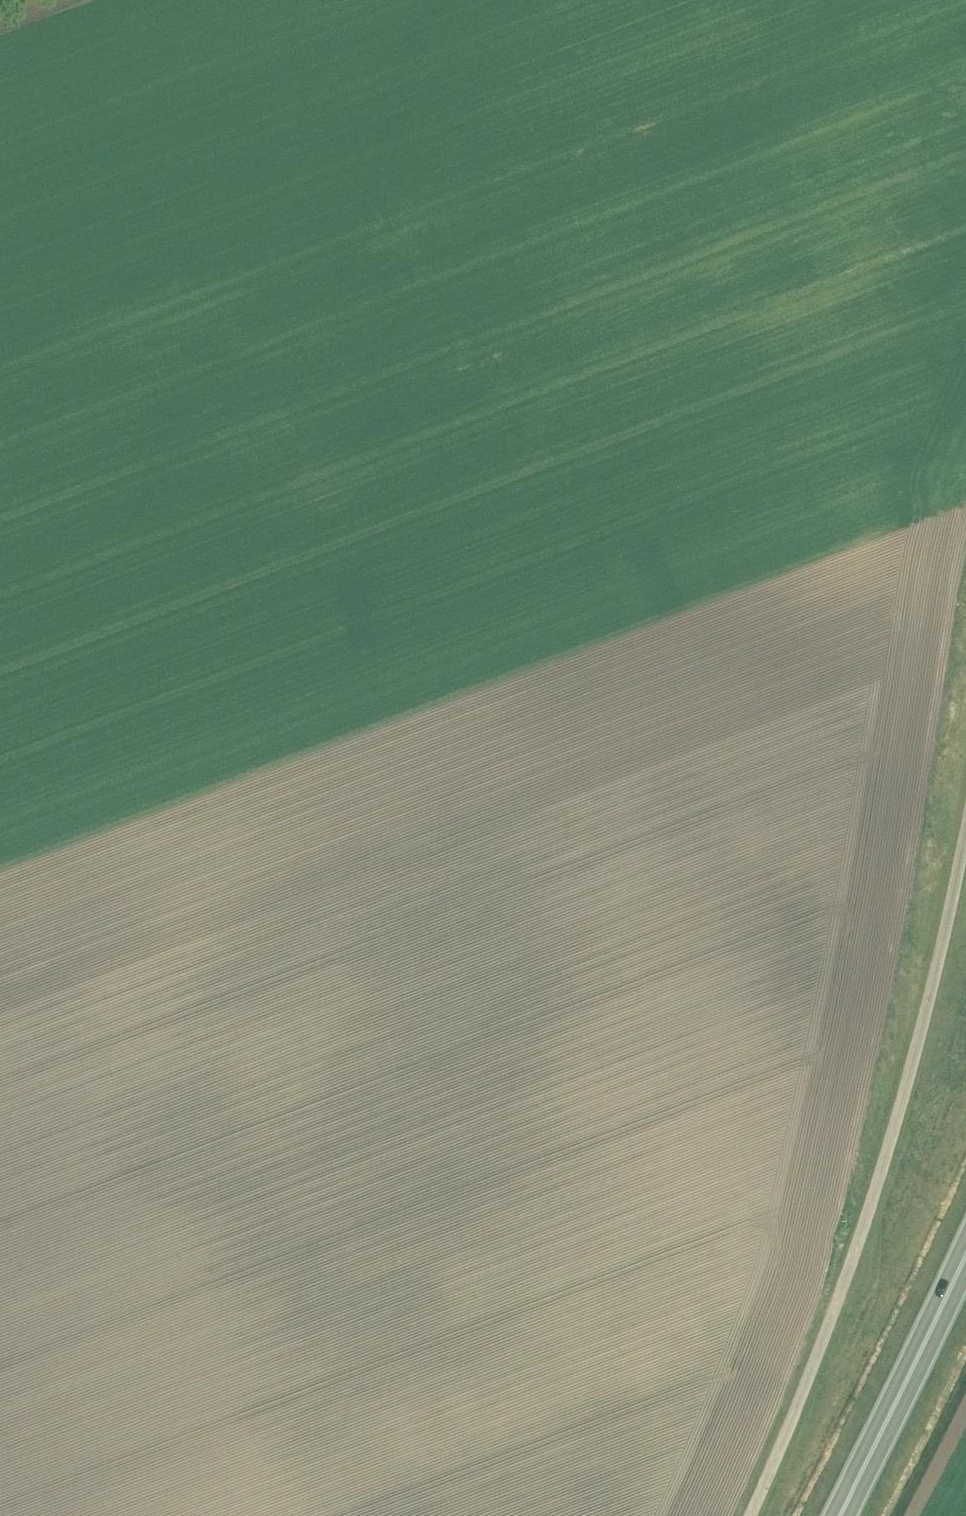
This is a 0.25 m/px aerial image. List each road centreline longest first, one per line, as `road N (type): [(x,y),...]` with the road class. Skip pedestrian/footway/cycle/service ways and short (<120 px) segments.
road 1 (unclassified): [(750,1515),(867,1215),(965,828)]
road 2 (trunk): [(840,1515),(965,1258)]

